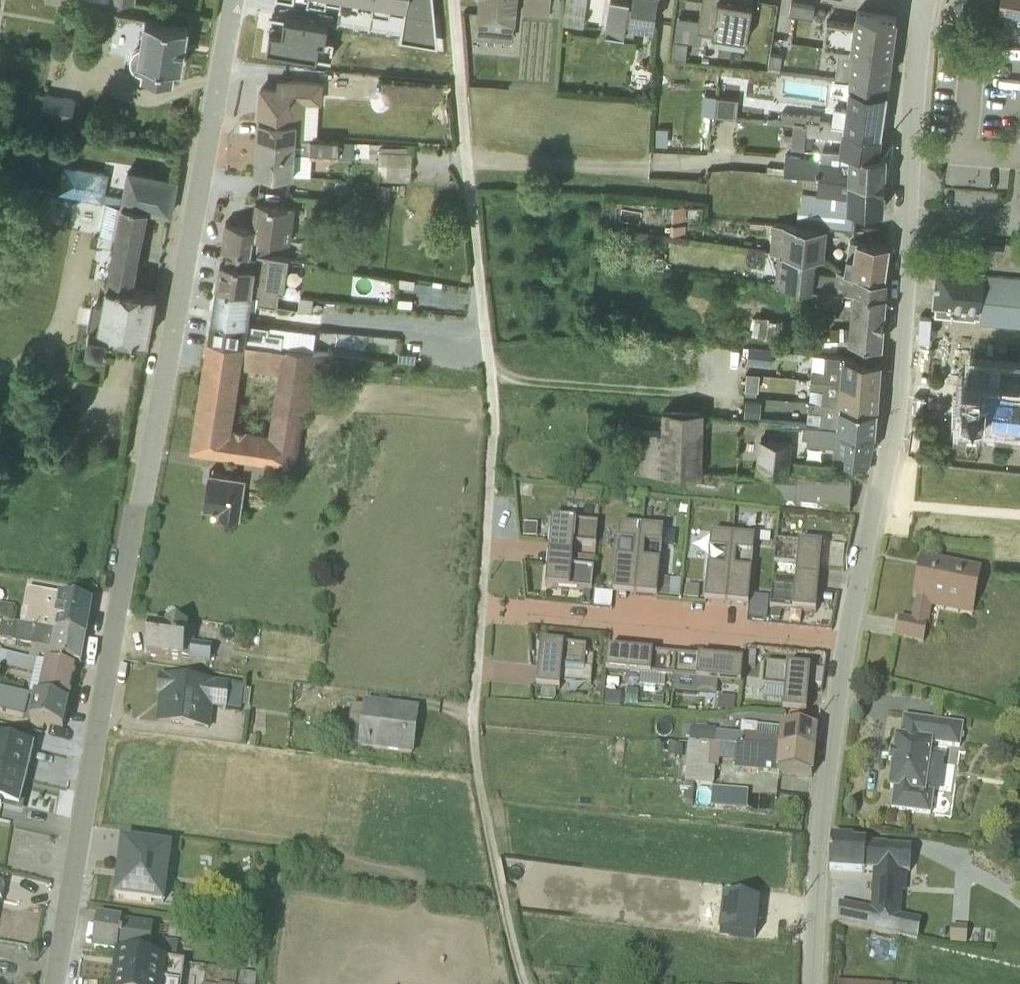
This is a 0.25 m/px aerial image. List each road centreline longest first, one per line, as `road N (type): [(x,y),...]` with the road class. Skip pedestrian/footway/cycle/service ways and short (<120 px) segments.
road 1 (residential): [(57,983),(125,565),(234,0)]
road 2 (residential): [(920,0),(888,445),(847,658)]
road 3 (residential): [(479,621),(492,406),(456,0)]
road 4 (residential): [(847,658),(479,621)]
road 5 (residential): [(521,983),(475,774),(479,621)]
road 6 (residential): [(847,658),(818,841),(812,983)]

